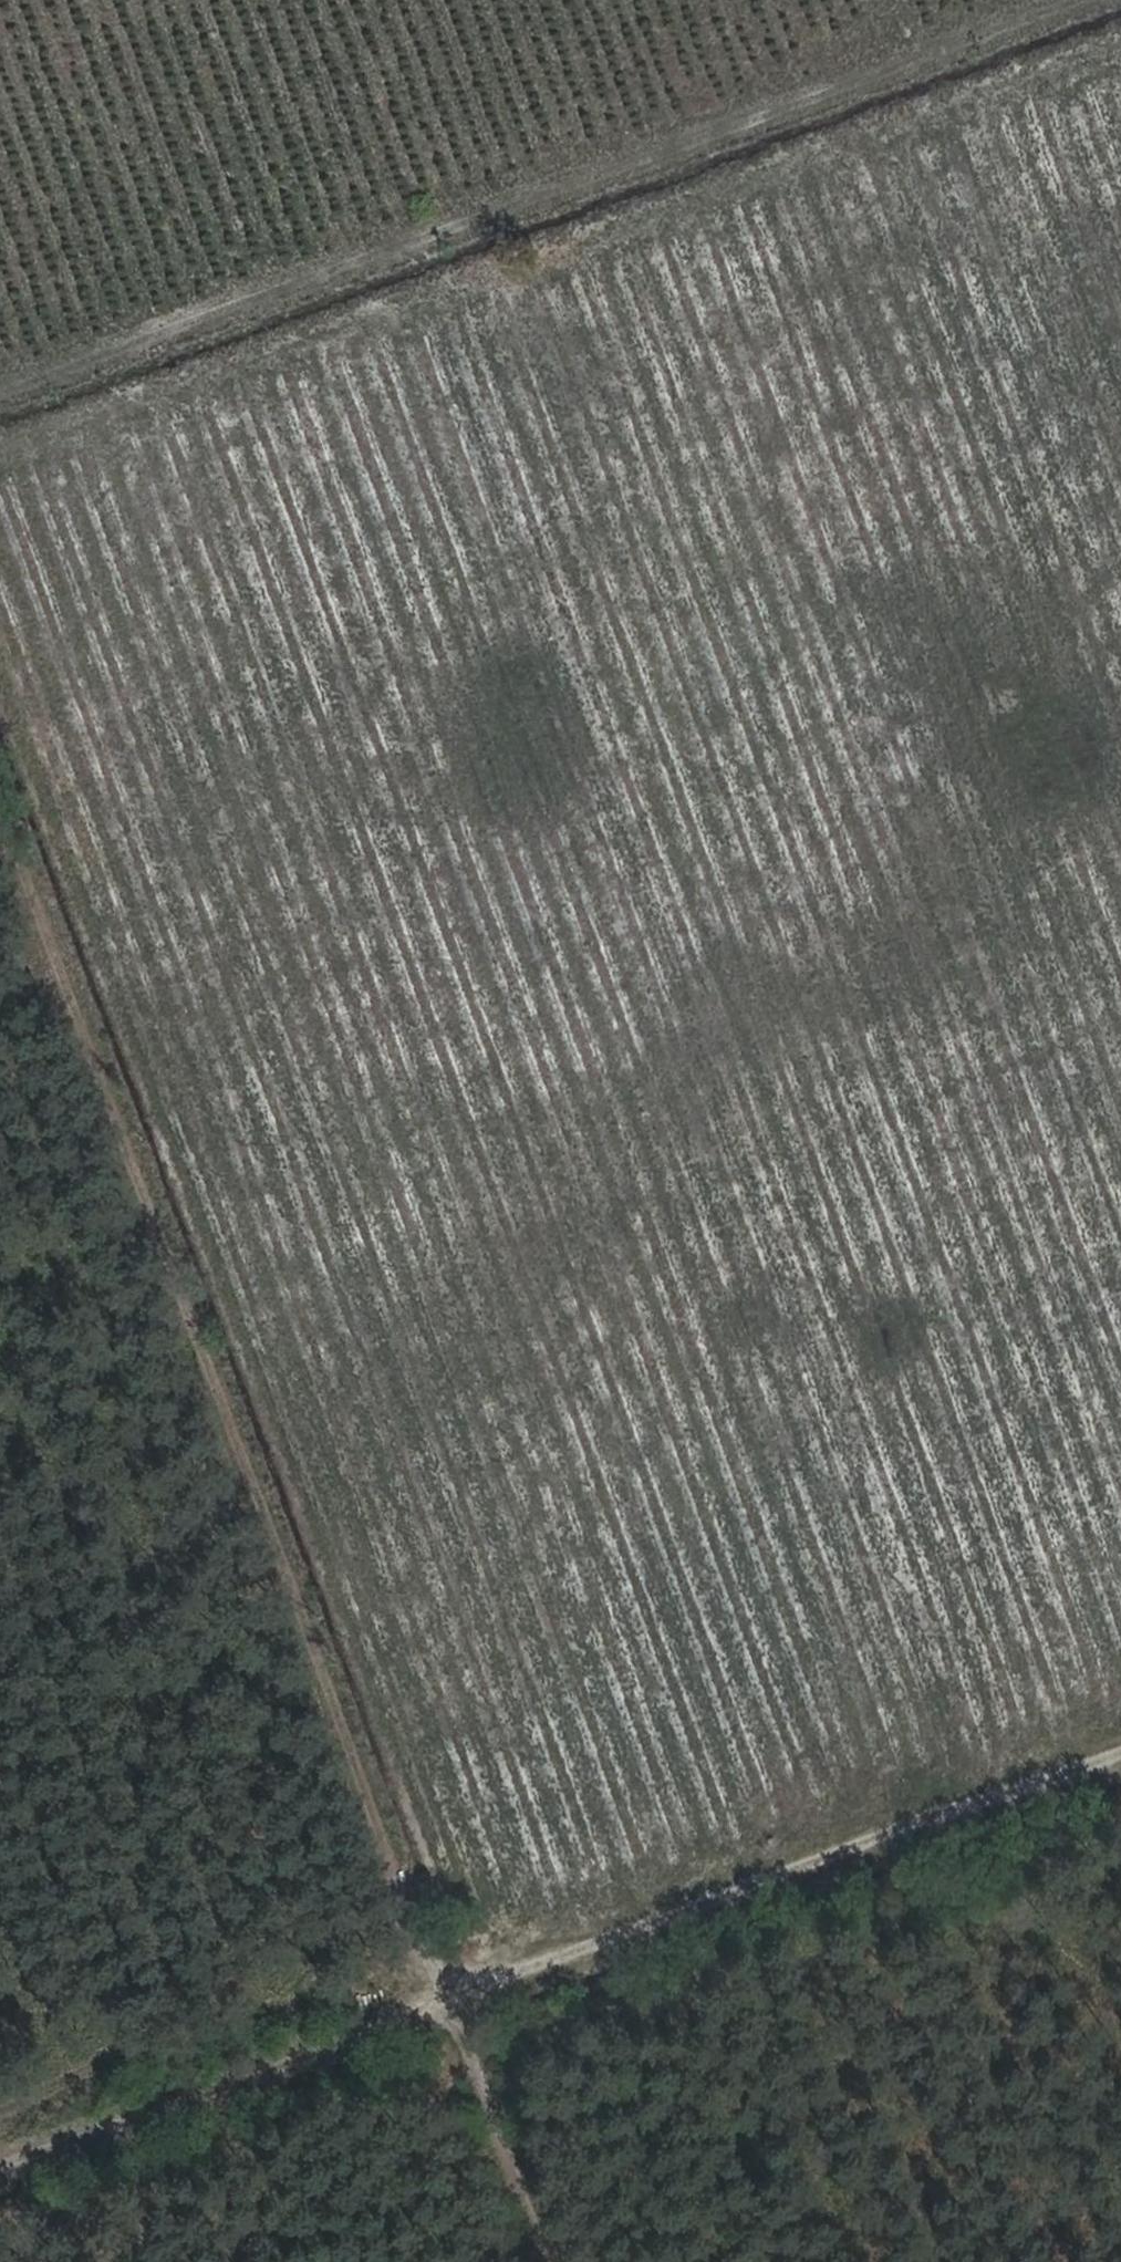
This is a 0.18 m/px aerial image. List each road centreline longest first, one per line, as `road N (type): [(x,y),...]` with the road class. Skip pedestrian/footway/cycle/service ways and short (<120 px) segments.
road 1 (track): [(0,2171),(1120,1762)]
road 2 (track): [(0,391),(1067,0)]
road 3 (track): [(554,2261),(459,2003)]

